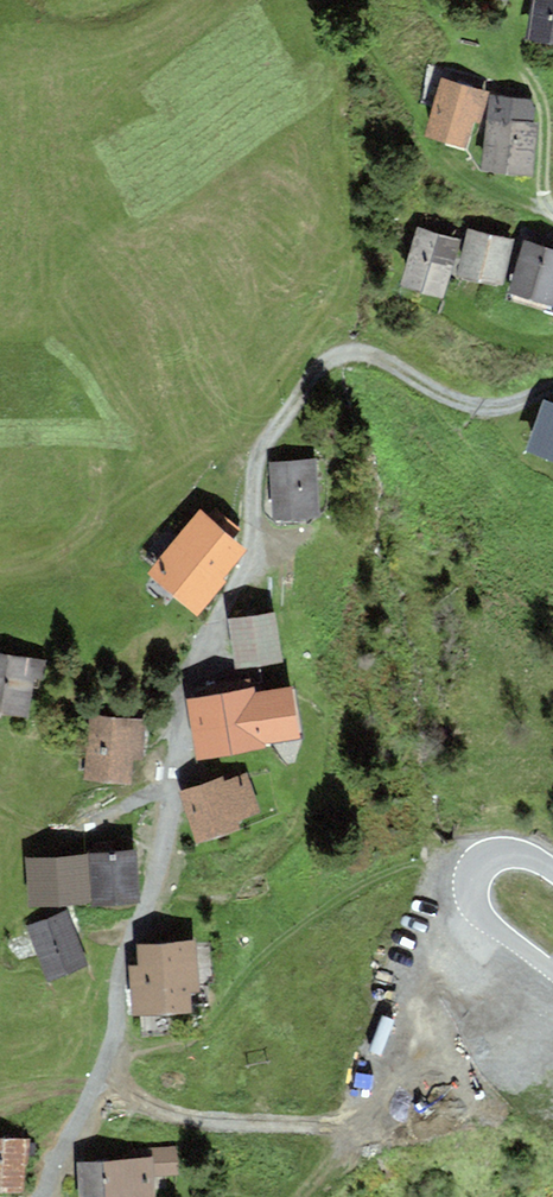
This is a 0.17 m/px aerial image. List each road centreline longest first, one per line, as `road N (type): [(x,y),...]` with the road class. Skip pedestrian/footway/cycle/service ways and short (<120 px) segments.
road 1 (residential): [(127,937),(161,851),(187,660),(246,576),(256,544),(244,473),(291,390),(320,358),(364,346),(455,404),(487,411),(552,392)]
road 2 (track): [(477,869),(412,861),(330,890),(228,984),(200,1023),(170,1042),(114,1033)]
road 3 (tertiary): [(552,974),(484,922),(472,894),(477,869),(501,855),(530,857),(552,875)]

